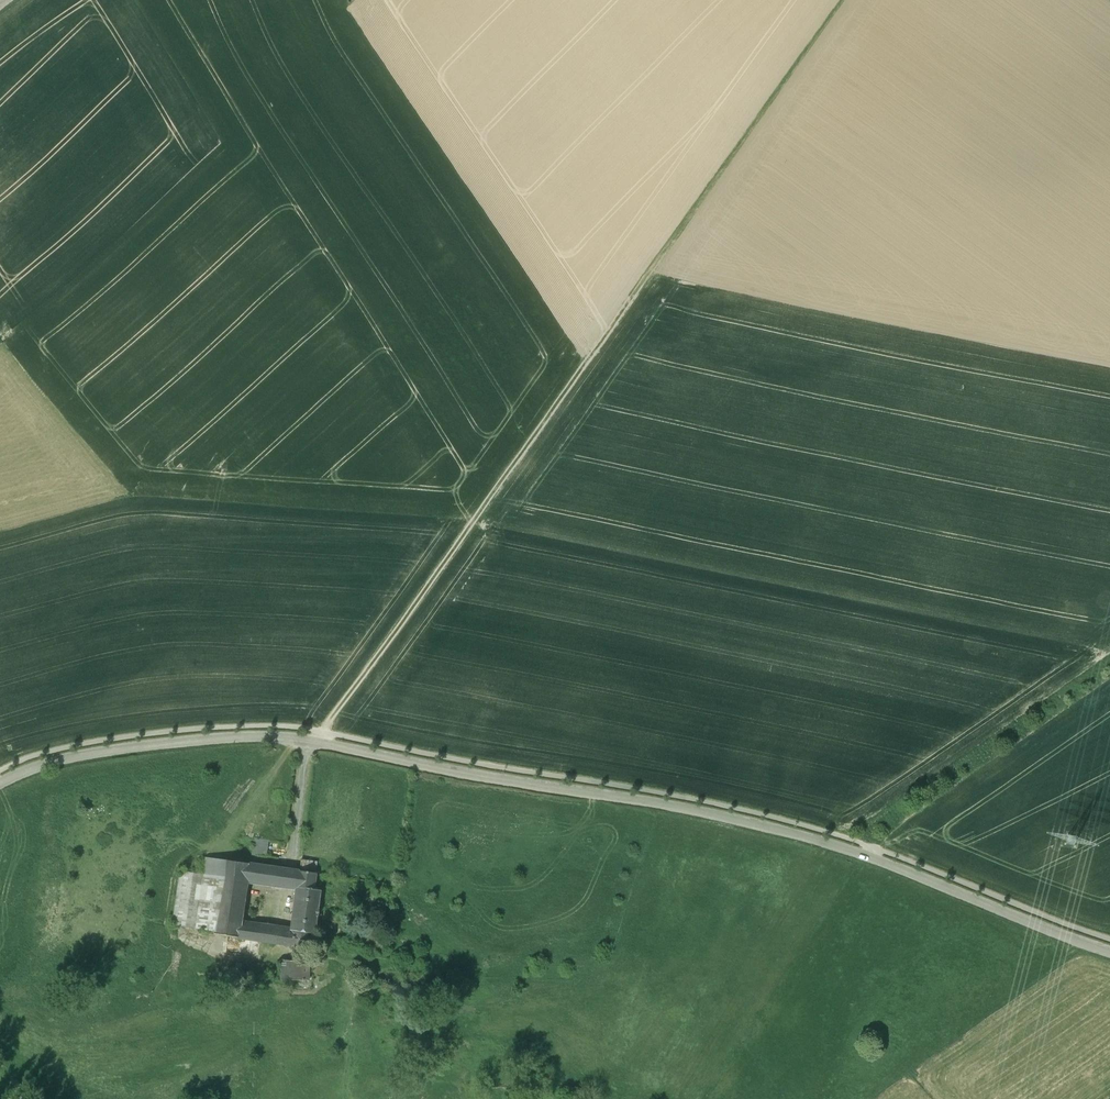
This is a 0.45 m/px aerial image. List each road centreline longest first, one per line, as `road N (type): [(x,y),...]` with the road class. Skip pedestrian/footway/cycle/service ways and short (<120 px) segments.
road 1 (tertiary): [(1109,953),(803,836),(309,739),(107,752),(0,783)]

